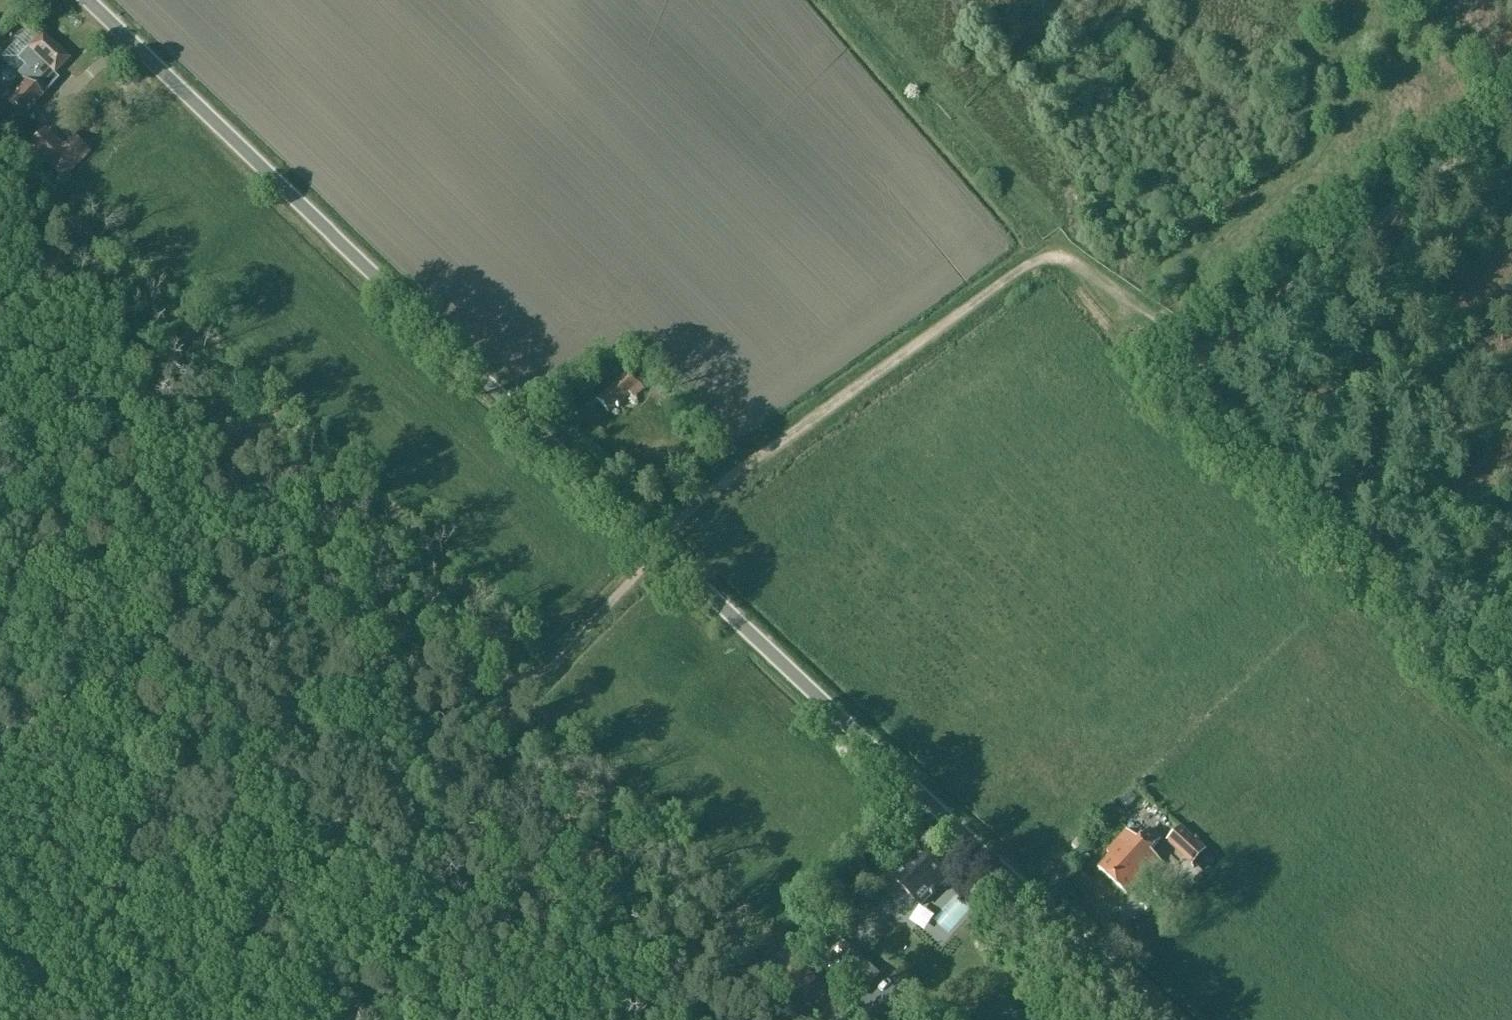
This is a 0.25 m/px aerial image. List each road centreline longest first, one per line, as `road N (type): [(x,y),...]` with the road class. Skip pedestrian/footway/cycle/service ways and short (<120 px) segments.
road 1 (unclassified): [(1162,1019),(88,0)]
road 2 (track): [(315,837),(366,794),(393,744),(445,718),(485,682),(549,669),(699,505),(1022,268),(1050,258),(1076,264),(1197,357)]
road 3 (track): [(509,1019),(166,683),(87,463),(0,292)]
road 4 (track): [(1511,682),(1431,621),(1239,434),(1207,387),(1197,357)]
road 5 (track): [(1197,357),(1511,110)]
road 6 (track): [(1056,257),(1054,232),(959,112)]

